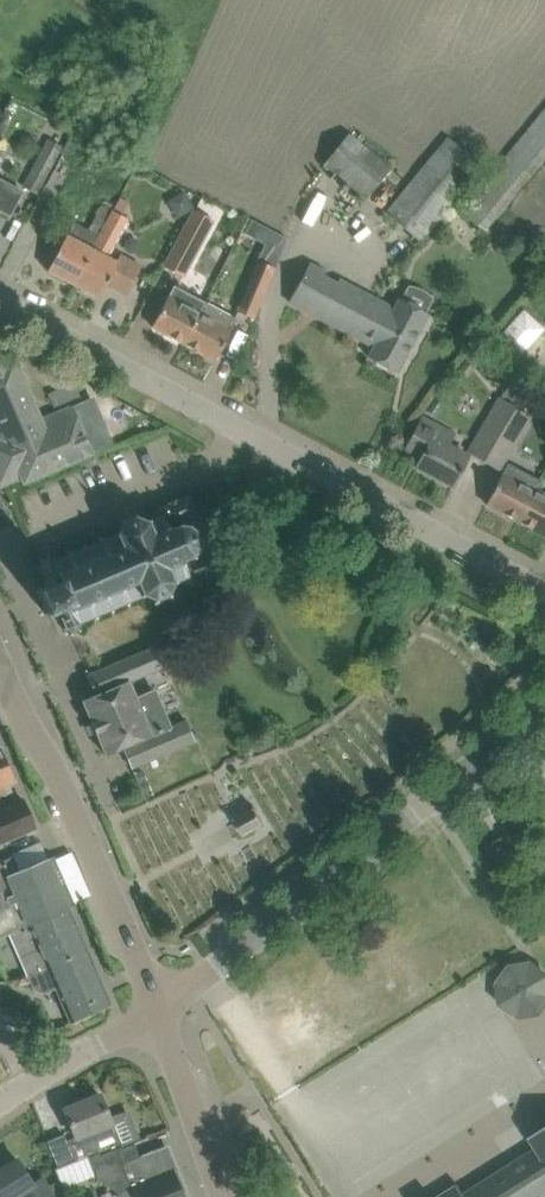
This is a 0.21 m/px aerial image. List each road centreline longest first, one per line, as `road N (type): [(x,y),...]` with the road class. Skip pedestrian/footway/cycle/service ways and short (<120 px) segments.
road 1 (residential): [(544,584),(0,297)]
road 2 (tertiary): [(154,1018),(544,709)]
road 3 (secondary): [(154,1018),(0,653)]
road 4 (secondary): [(225,1196),(154,1018)]

